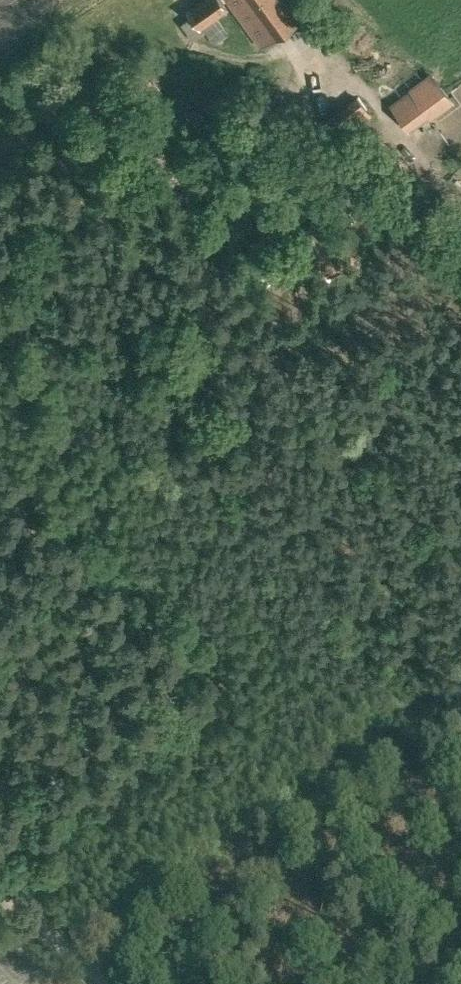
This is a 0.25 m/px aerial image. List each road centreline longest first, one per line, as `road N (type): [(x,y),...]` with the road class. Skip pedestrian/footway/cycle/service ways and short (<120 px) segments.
road 1 (track): [(0,892),(102,983)]

